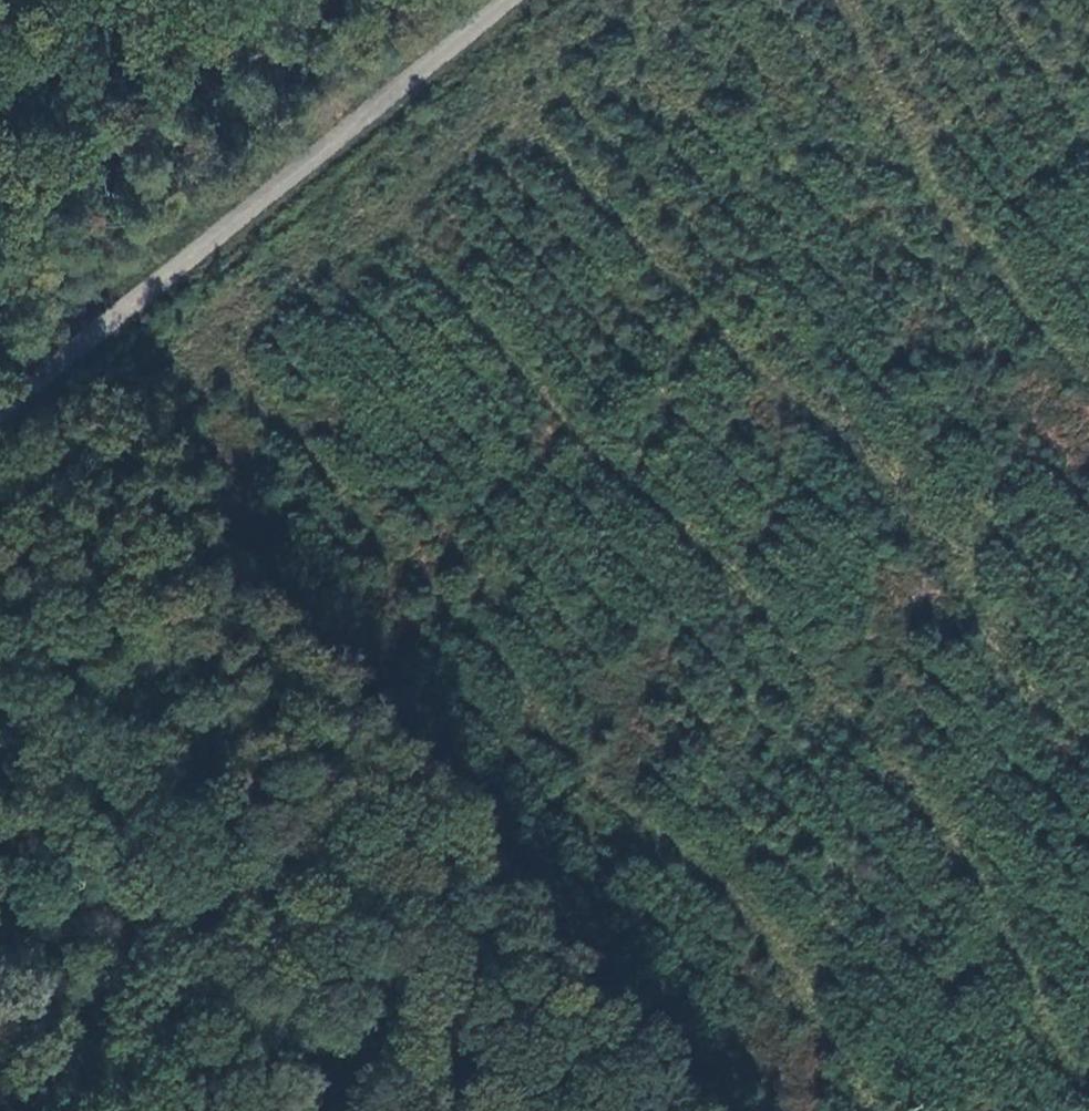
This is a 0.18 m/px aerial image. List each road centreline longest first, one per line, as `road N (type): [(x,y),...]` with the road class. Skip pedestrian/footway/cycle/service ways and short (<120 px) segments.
road 1 (track): [(0,420),(521,0)]

